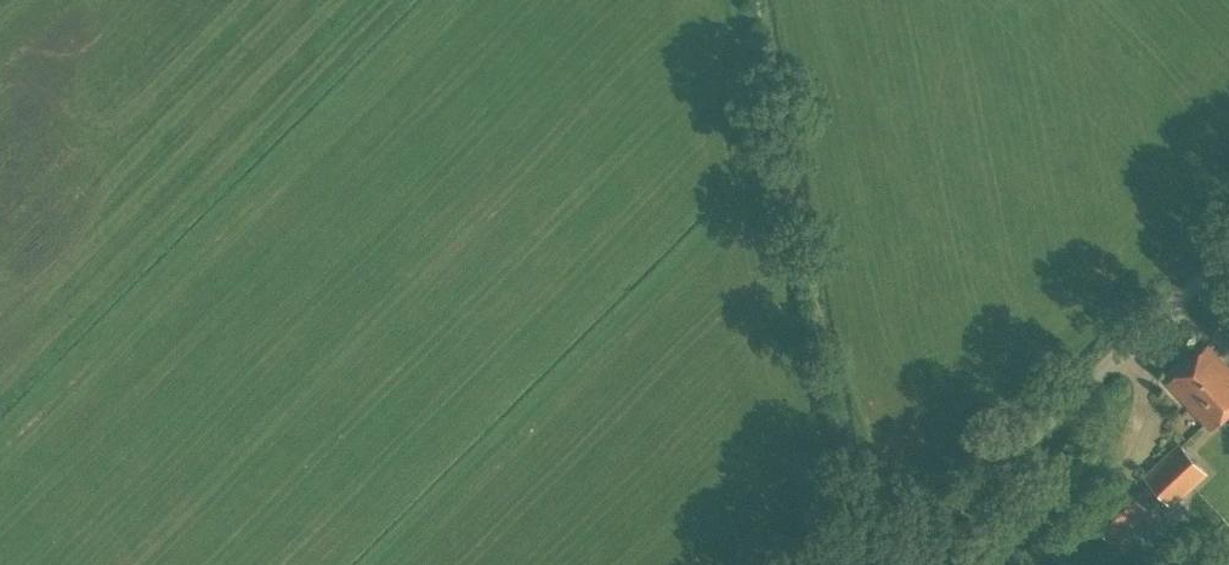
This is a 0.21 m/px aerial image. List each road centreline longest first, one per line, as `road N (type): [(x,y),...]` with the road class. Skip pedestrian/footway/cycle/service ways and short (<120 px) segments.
road 1 (unclassified): [(899,564),(1228,257)]

